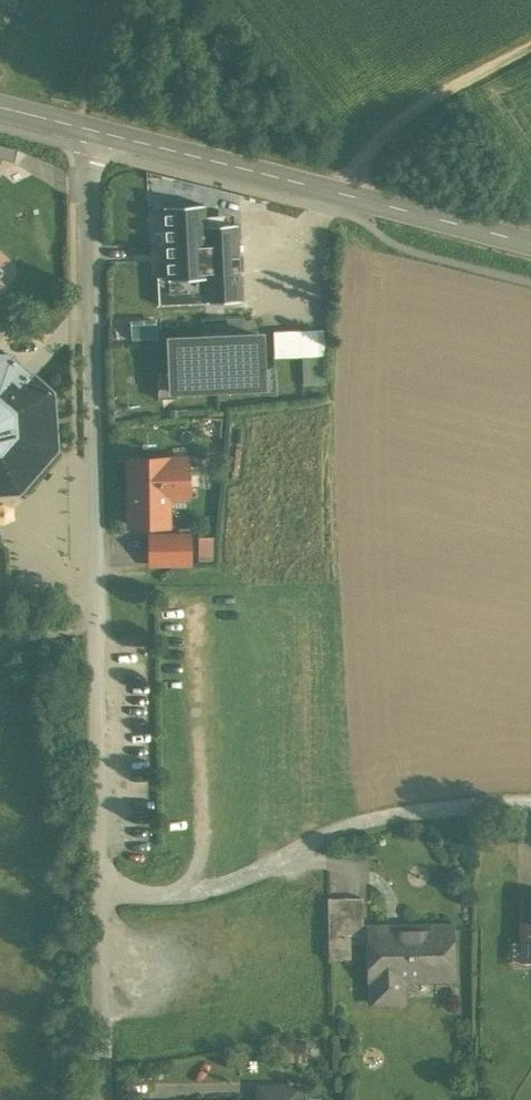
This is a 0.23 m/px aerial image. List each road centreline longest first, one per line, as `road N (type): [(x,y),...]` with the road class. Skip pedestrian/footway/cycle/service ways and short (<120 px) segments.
road 1 (residential): [(109,885),(79,125)]
road 2 (tertiary): [(530,241),(79,125)]
road 3 (residential): [(530,802),(454,806),(337,827),(233,868),(109,885)]
road 4 (track): [(337,190),(378,136),(530,45)]
road 5 (residential): [(108,1099),(109,885)]

